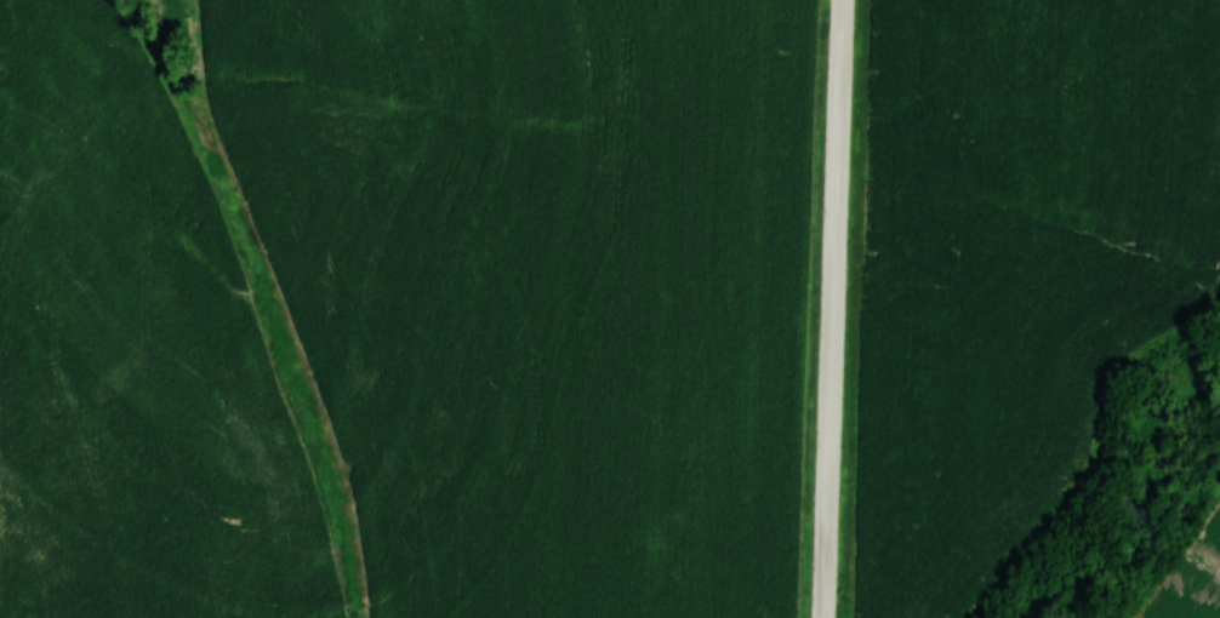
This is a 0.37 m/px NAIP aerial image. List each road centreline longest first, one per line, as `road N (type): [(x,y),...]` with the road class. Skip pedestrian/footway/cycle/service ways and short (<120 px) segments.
road 1 (tertiary): [(822,617),(842,0)]

